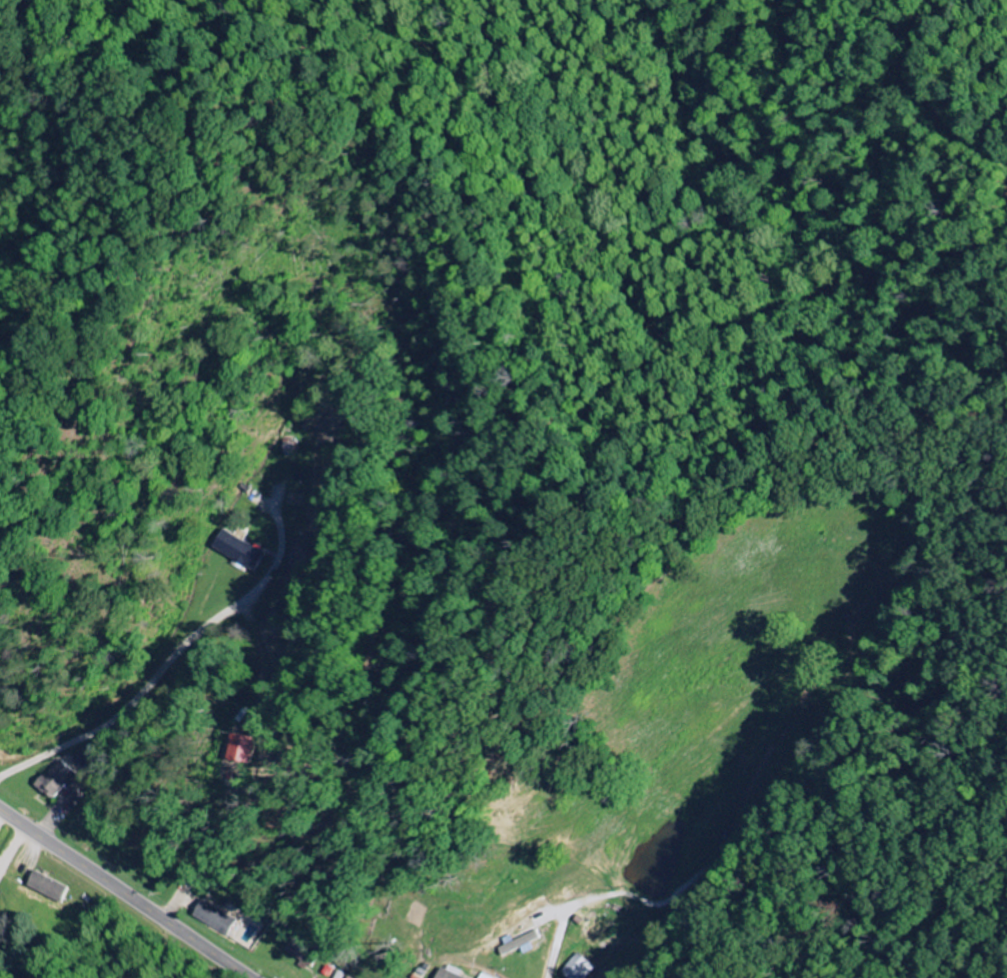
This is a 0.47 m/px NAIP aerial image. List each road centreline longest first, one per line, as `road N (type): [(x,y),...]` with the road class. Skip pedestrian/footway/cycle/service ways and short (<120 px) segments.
road 1 (secondary): [(250,977),(0,810)]

